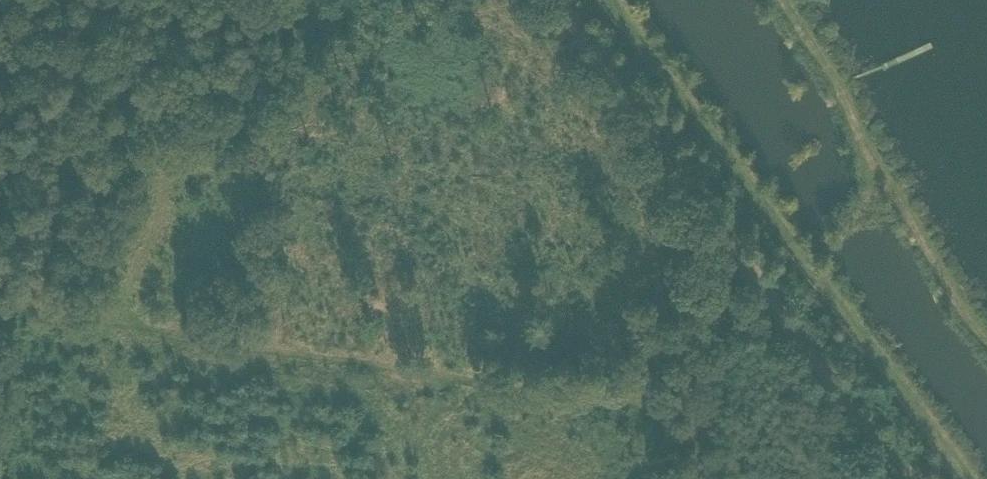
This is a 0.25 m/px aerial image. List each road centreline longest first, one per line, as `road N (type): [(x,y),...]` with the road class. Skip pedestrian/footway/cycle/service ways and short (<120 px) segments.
road 1 (unclassified): [(910,478),(723,235),(559,0)]
road 2 (track): [(689,478),(723,235)]

